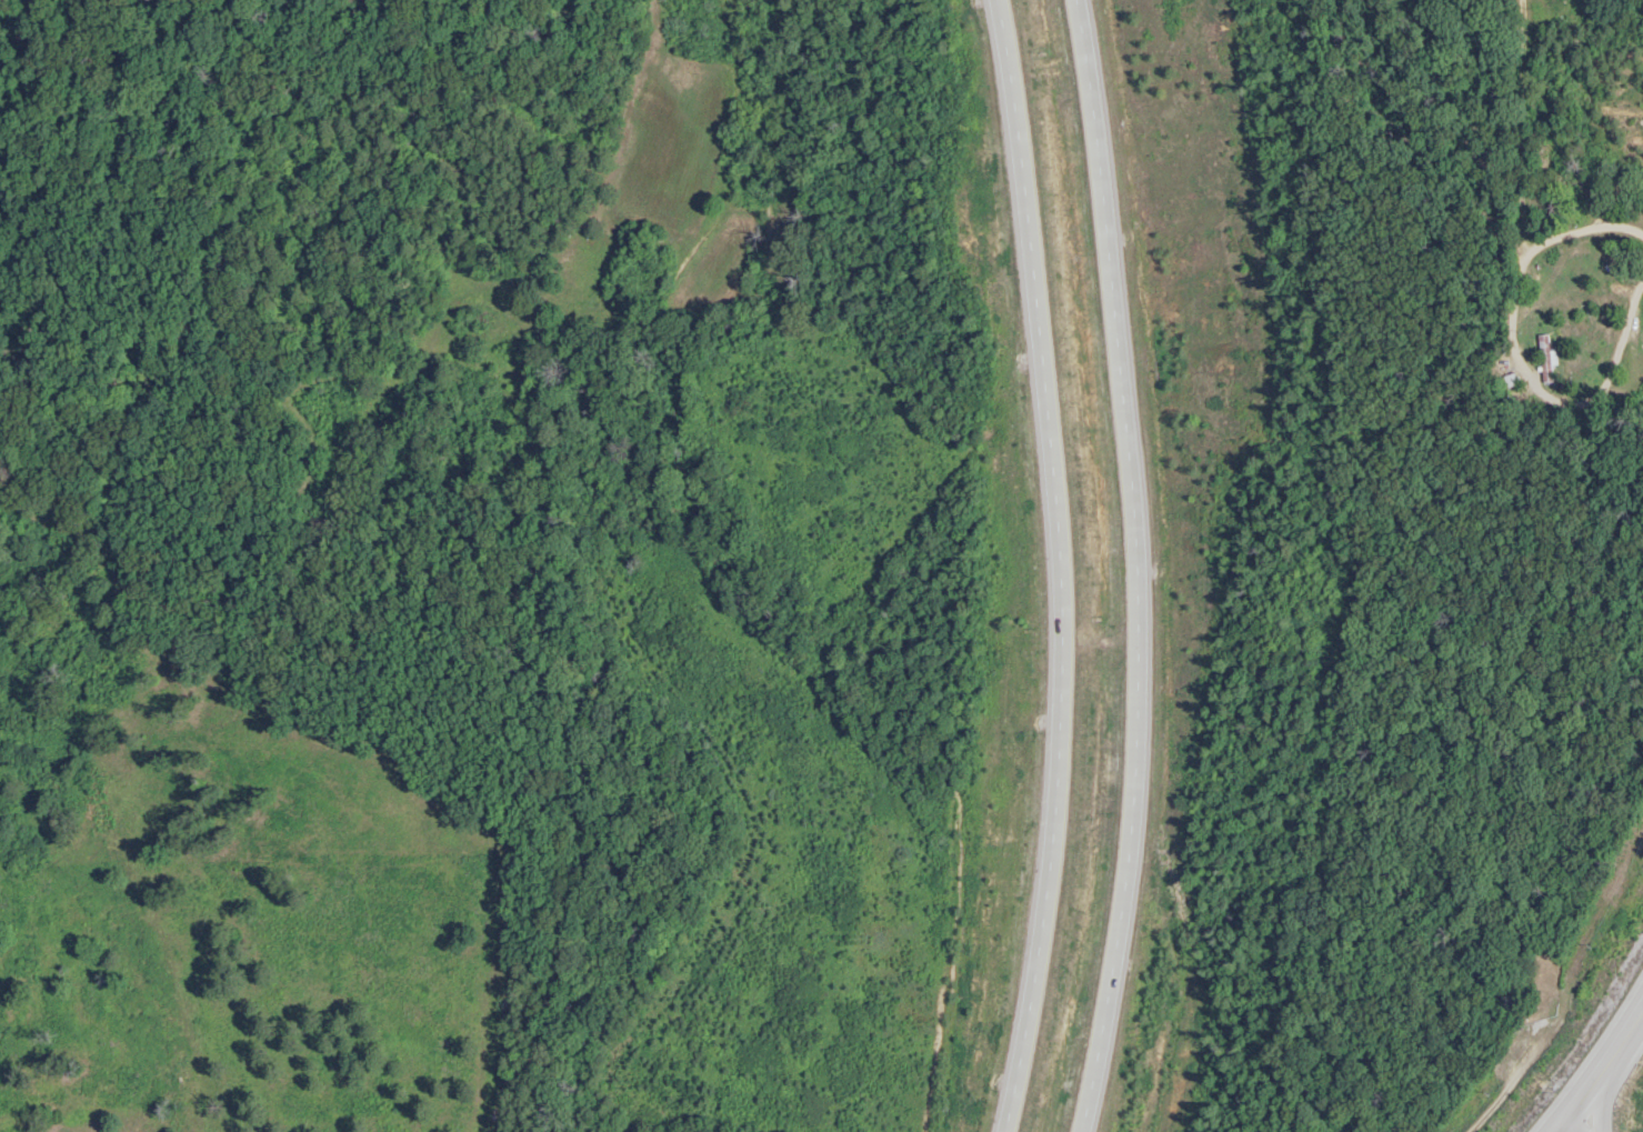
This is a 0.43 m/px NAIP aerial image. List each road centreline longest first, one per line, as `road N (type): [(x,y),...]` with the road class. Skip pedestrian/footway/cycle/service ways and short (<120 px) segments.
road 1 (trunk): [(993,0),(1056,497),(1065,738),(1039,985),(1000,1131)]
road 2 (trunk): [(1096,1131),(1123,963),(1130,559),(1110,303),(1061,0)]
road 3 (secondary): [(1554,1131),(1642,1009)]

